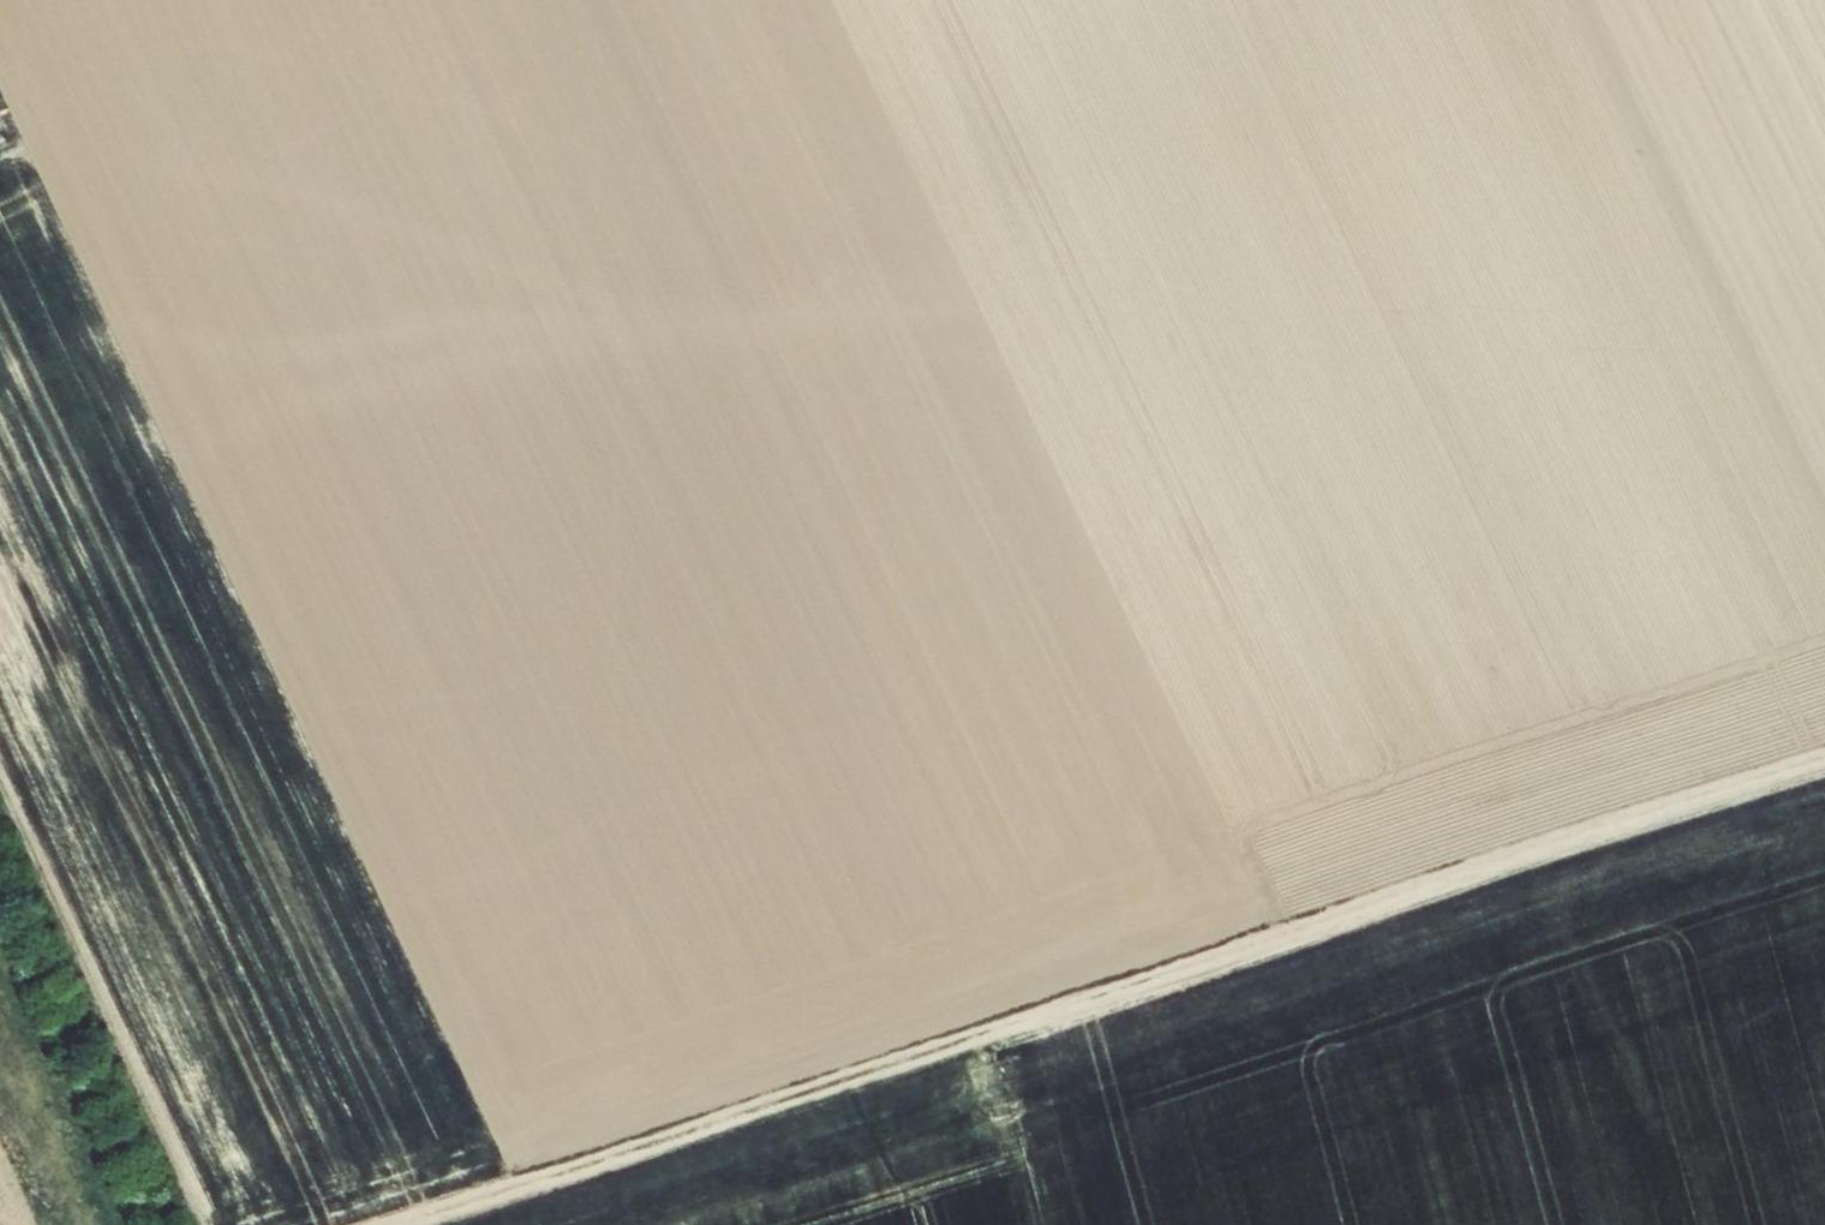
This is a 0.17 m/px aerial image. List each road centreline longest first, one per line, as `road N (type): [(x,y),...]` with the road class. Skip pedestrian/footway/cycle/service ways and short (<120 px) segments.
road 1 (track): [(406,1224),(1137,986)]
road 2 (track): [(1824,759),(1137,986)]

